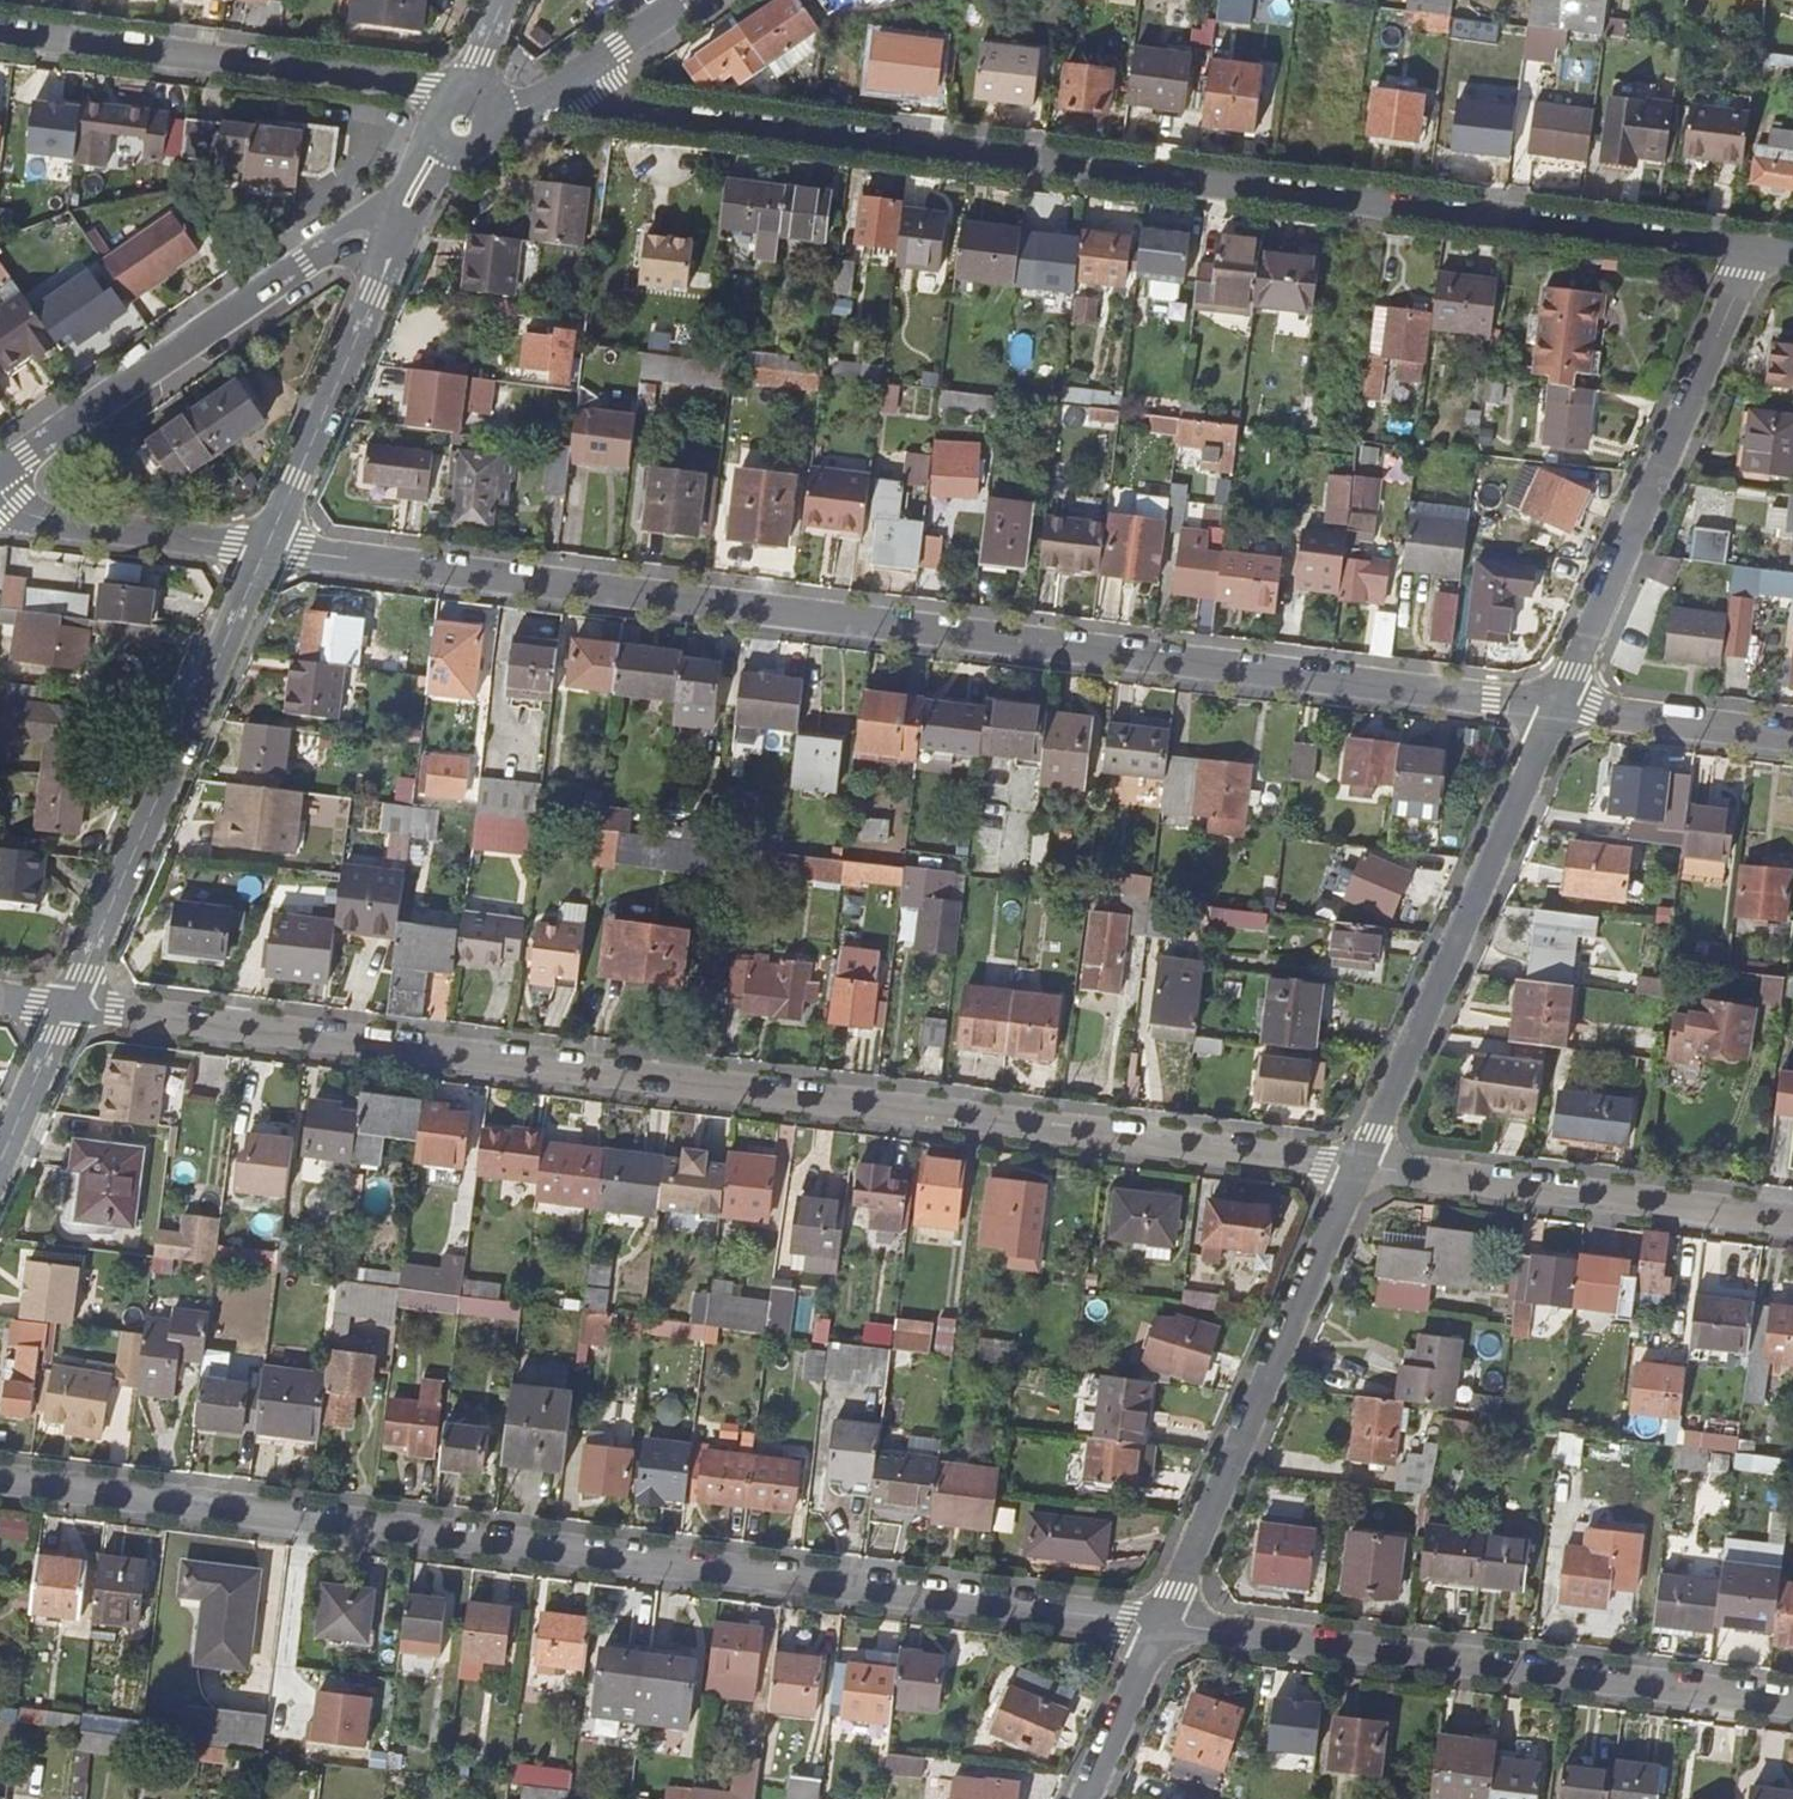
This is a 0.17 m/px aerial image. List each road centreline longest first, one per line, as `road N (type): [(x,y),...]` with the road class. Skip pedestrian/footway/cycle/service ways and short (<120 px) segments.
road 1 (residential): [(68,1007),(1356,1169)]
road 2 (residential): [(266,548),(1549,707)]
road 3 (residential): [(1748,252),(631,110),(611,103),(587,68)]
road 4 (residential): [(0,1481),(1153,1625)]
road 5 (residential): [(1153,1625),(1792,1705)]
road 6 (residential): [(1356,1169),(1549,707)]
road 7 (residential): [(68,1007),(266,548)]
road 8 (residential): [(1153,1625),(1356,1169)]
road 9 (residential): [(1549,707),(1748,252)]
road 10 (residential): [(383,237),(356,235),(306,260),(0,472)]
road 11 (residential): [(0,33),(418,86),(436,98)]
road 12 (residential): [(1356,1169),(1792,1222)]
road 13 (residential): [(266,548),(375,295)]
road 14 (residential): [(0,512),(266,548)]
road 15 (residential): [(1549,707),(1792,738)]
road 16 (residential): [(1078,1798),(1153,1625)]
road 17 (residential): [(0,1162),(68,1007)]
road 18 (residential): [(587,68),(687,0)]

